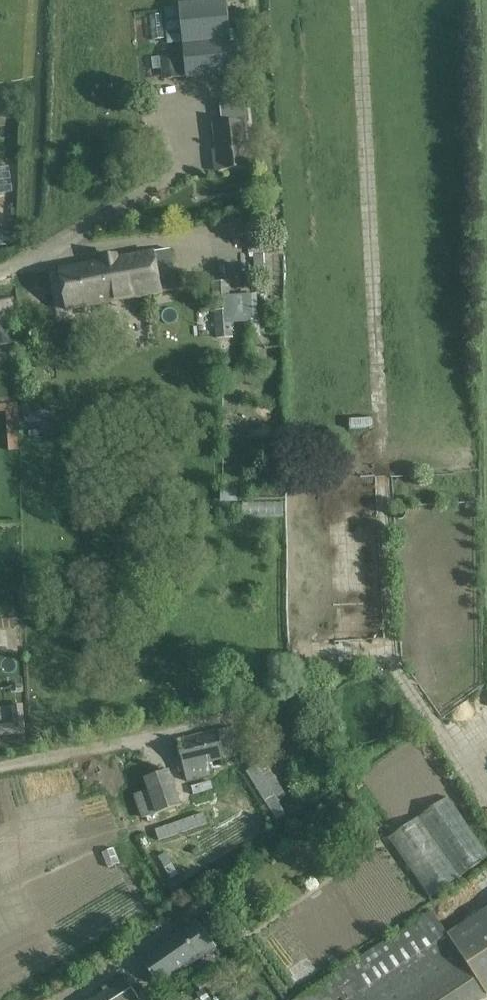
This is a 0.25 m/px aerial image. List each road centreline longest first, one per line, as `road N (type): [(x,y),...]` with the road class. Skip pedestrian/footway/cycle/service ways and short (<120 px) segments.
road 1 (residential): [(0,273),(184,169),(194,149),(190,89)]

